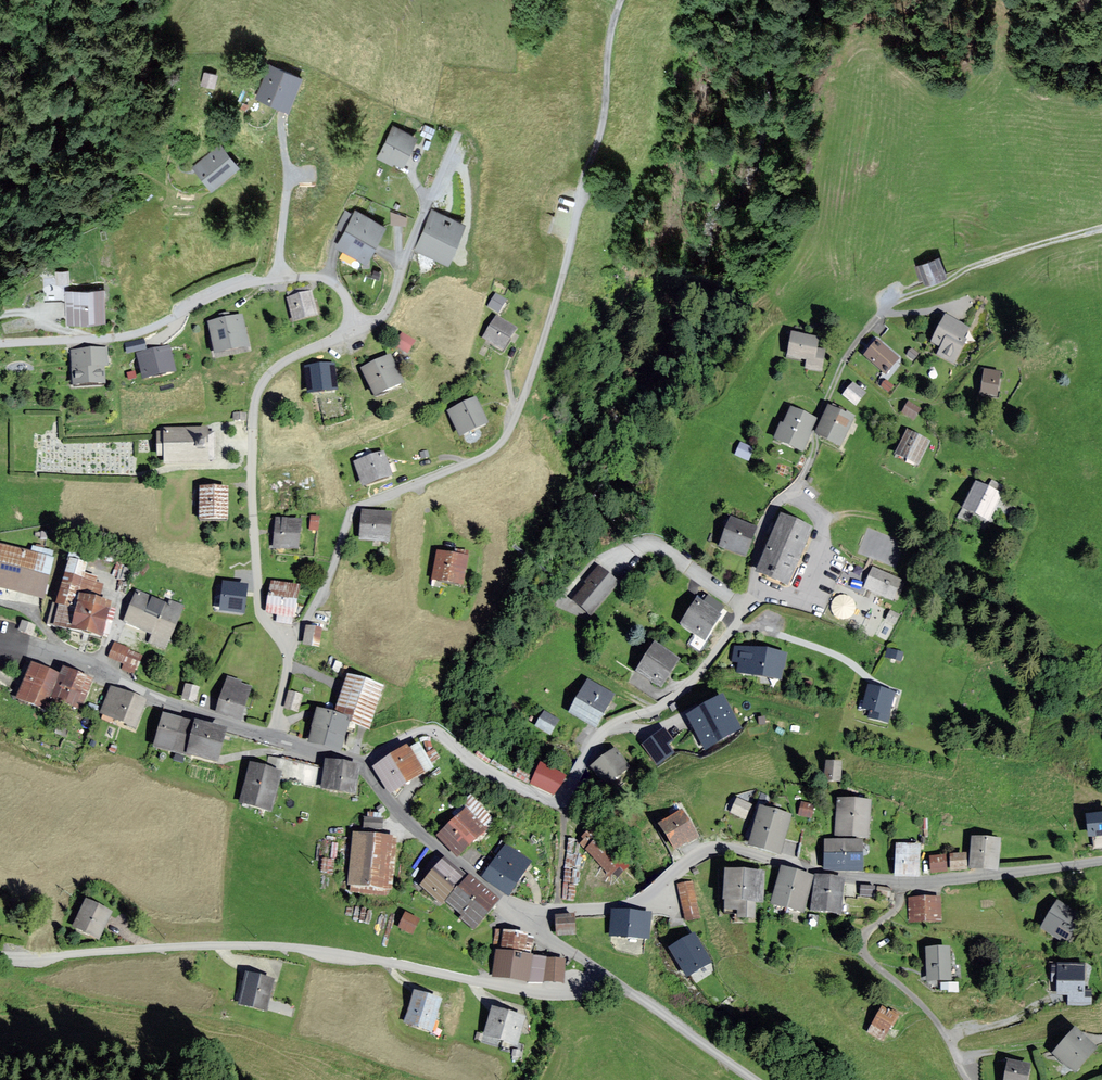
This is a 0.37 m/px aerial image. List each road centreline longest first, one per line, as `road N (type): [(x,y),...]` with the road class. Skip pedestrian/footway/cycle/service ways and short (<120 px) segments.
road 1 (unclassified): [(287,654),(324,589),(353,510),(490,453),(513,425),(607,119),(622,0)]
road 2 (unclassified): [(0,957),(260,946),(555,992),(608,978)]
road 3 (track): [(793,495),(842,356),(888,305),(972,267),(1101,230)]
road 4 (residential): [(348,323),(342,292),(304,277),(231,288),(123,337),(0,345)]
road 5 (residential): [(287,654),(261,611),(255,402),(269,374),(338,336),(348,323)]
road 6 (unclassified): [(557,908),(642,900),(694,856),(724,847),(828,874),(904,882)]
road 7 (residential): [(563,801),(605,729),(657,708),(696,678),(753,586)]
road 8 (tertiary): [(0,643),(99,670),(194,715),(272,737)]
road 9 (residential): [(904,882),(897,908),(862,942),(864,953),(939,1023),(970,1079)]
road 10 (residential): [(362,765),(437,731),(482,768),(563,801)]
road 11 (residential): [(753,586),(774,503),(793,495),(823,524),(796,599)]
road 12 (residential): [(348,323),(378,320),(393,299),(457,140)]
road 13 (tertiary): [(362,765),(395,809),(525,918)]
road 14 (unclassified): [(904,882),(1101,861)]
road 15 (unclassified): [(755,1079),(608,978)]

